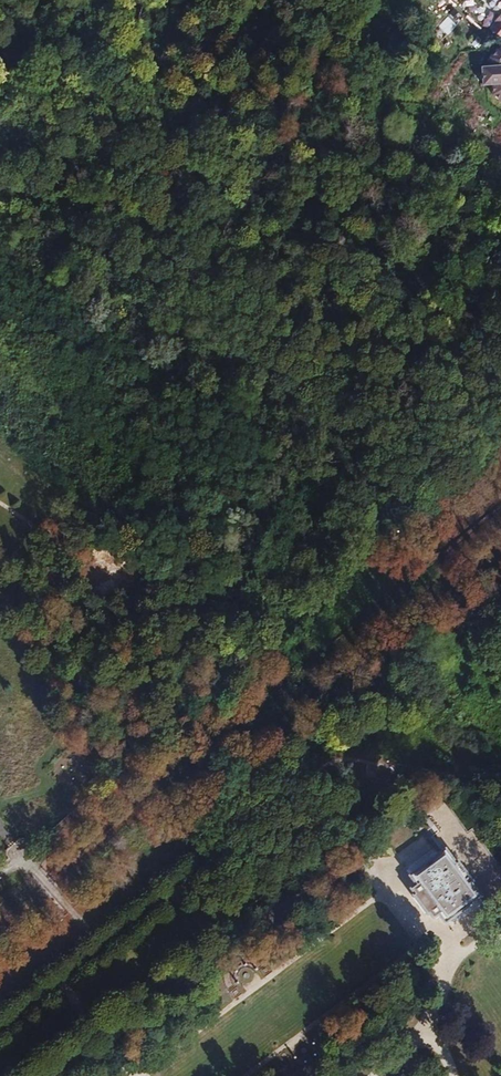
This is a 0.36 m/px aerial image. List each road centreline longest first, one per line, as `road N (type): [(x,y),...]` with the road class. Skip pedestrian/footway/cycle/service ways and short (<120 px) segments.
road 1 (residential): [(0,1030),(202,862)]
road 2 (track): [(101,946),(0,831)]

